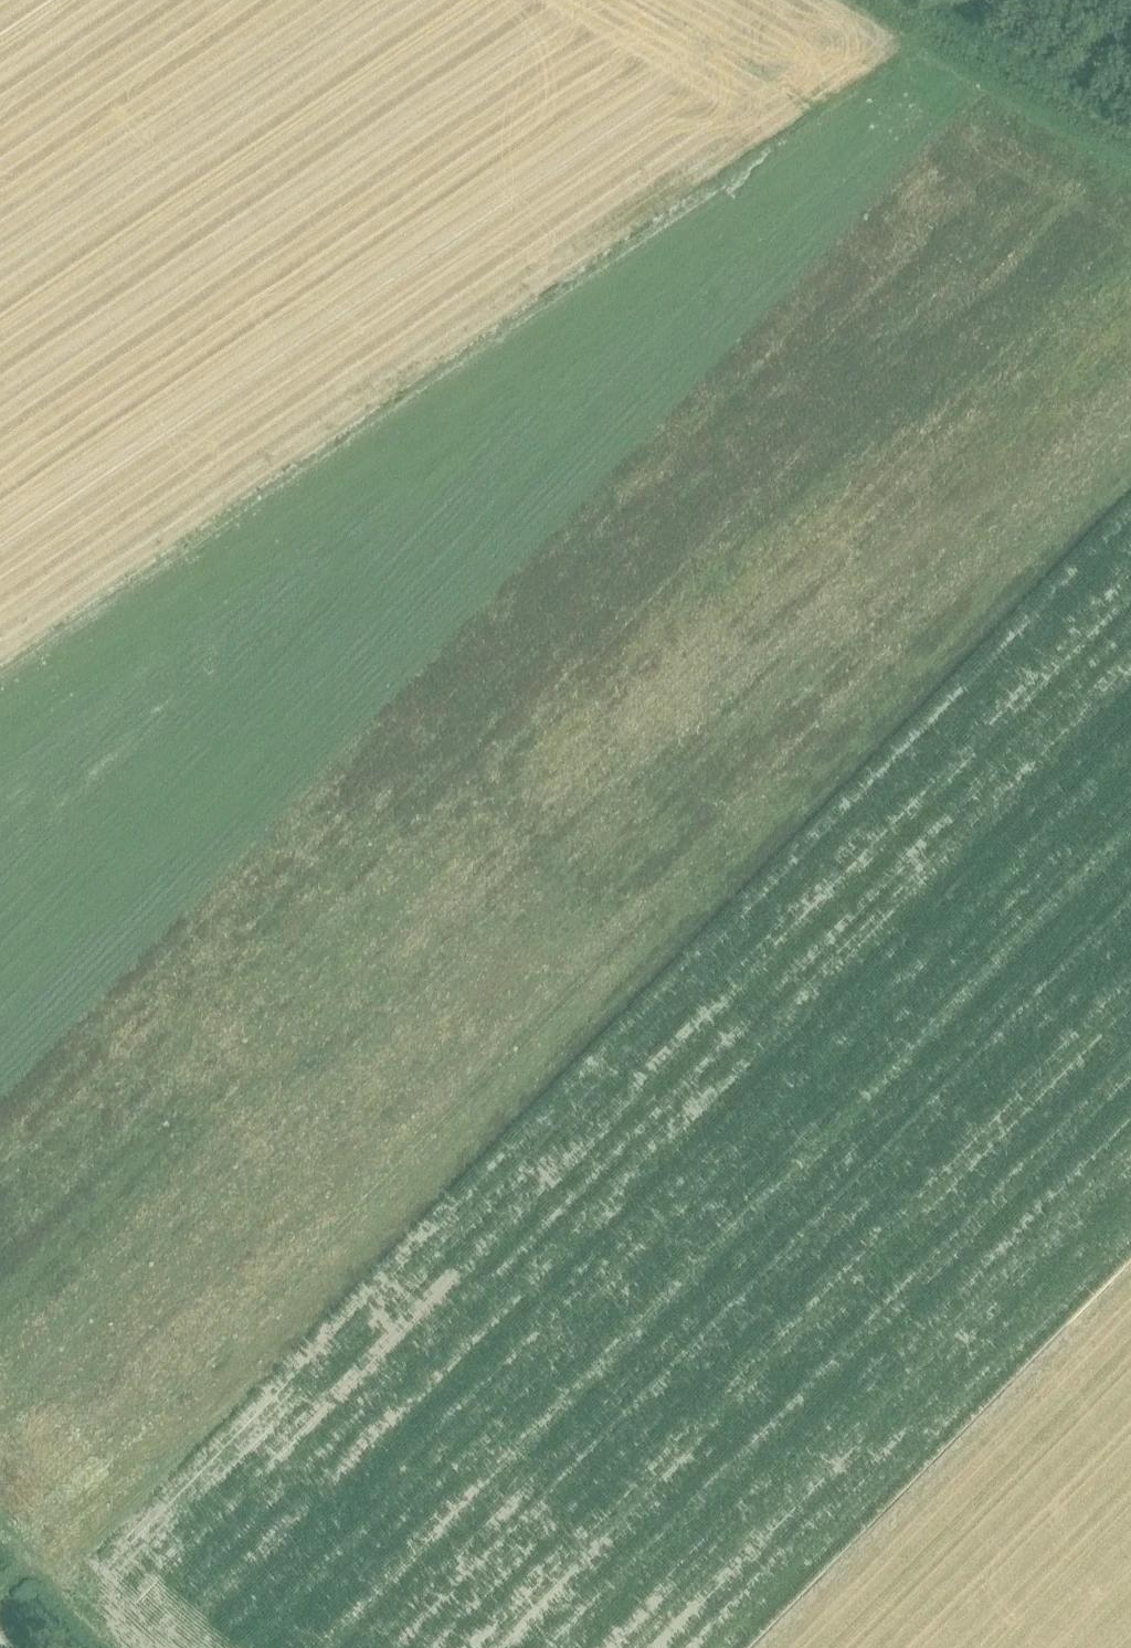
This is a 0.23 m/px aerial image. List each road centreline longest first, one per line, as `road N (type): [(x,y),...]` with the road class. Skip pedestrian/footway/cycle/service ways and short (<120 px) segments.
road 1 (track): [(1130,89),(969,0)]

